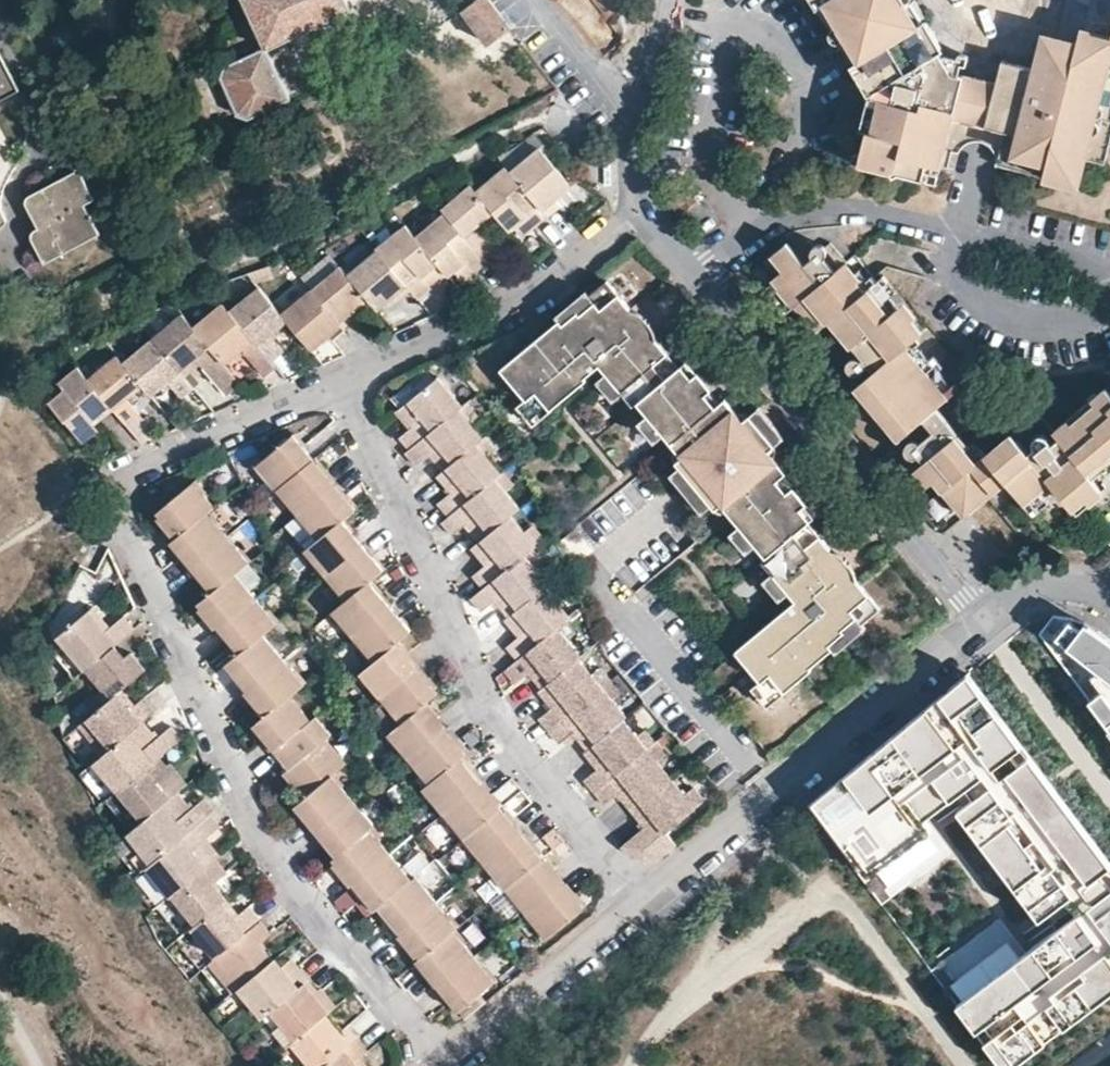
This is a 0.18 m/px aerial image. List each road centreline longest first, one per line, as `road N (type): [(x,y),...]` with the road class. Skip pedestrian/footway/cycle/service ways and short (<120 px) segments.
road 1 (residential): [(341,374),(120,472),(113,493),(271,849),(442,1065)]
road 2 (residential): [(341,374),(479,688),(536,767),(645,891)]
road 3 (residential): [(701,278),(987,622)]
road 4 (residential): [(1109,272),(849,210),(803,209),(751,235),(701,278)]
road 5 (residential): [(645,891),(868,725),(987,622)]
road 6 (residential): [(644,210),(542,282),(341,374)]
road 7 (residential): [(442,1065),(645,891)]
road 8 (residential): [(550,0),(643,116)]
road 9 (residential): [(987,622),(1025,592),(1049,586),(1109,602)]

